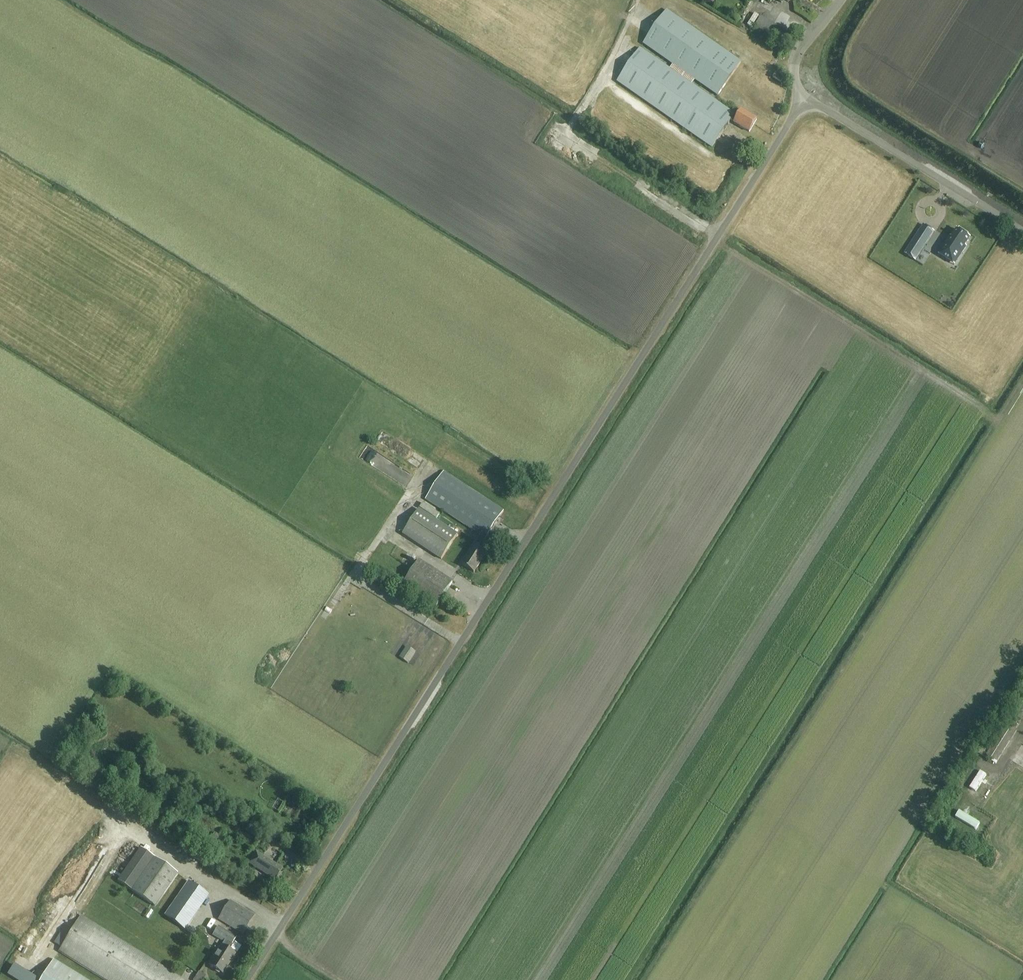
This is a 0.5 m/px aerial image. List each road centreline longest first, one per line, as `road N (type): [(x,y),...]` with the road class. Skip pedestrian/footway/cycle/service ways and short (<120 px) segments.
road 1 (unclassified): [(246,979),(804,98)]
road 2 (unclassified): [(1022,231),(804,98)]

